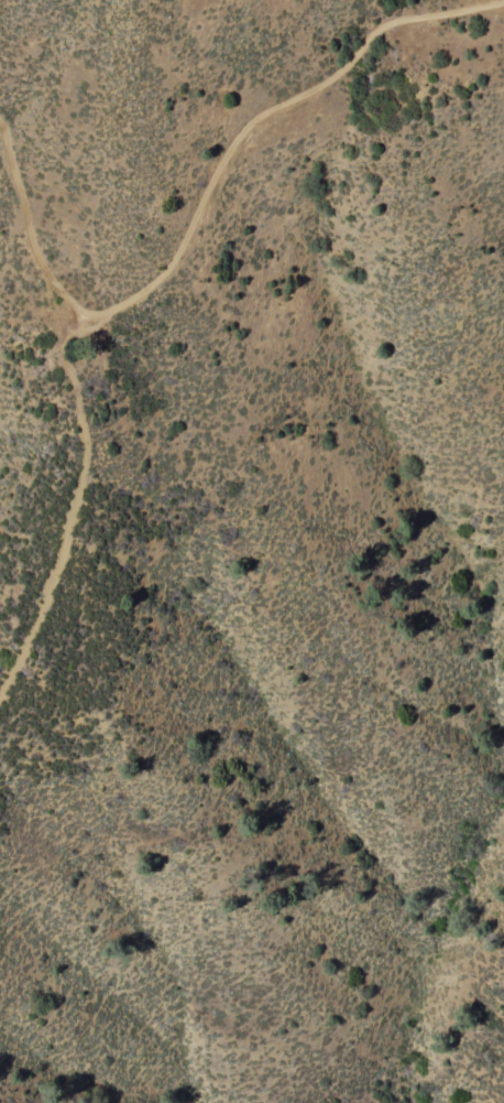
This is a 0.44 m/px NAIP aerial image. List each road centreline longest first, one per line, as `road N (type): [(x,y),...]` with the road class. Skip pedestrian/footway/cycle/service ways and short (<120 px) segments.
road 1 (track): [(503,54),(342,78),(215,177),(185,253),(121,335),(64,340),(0,230)]

